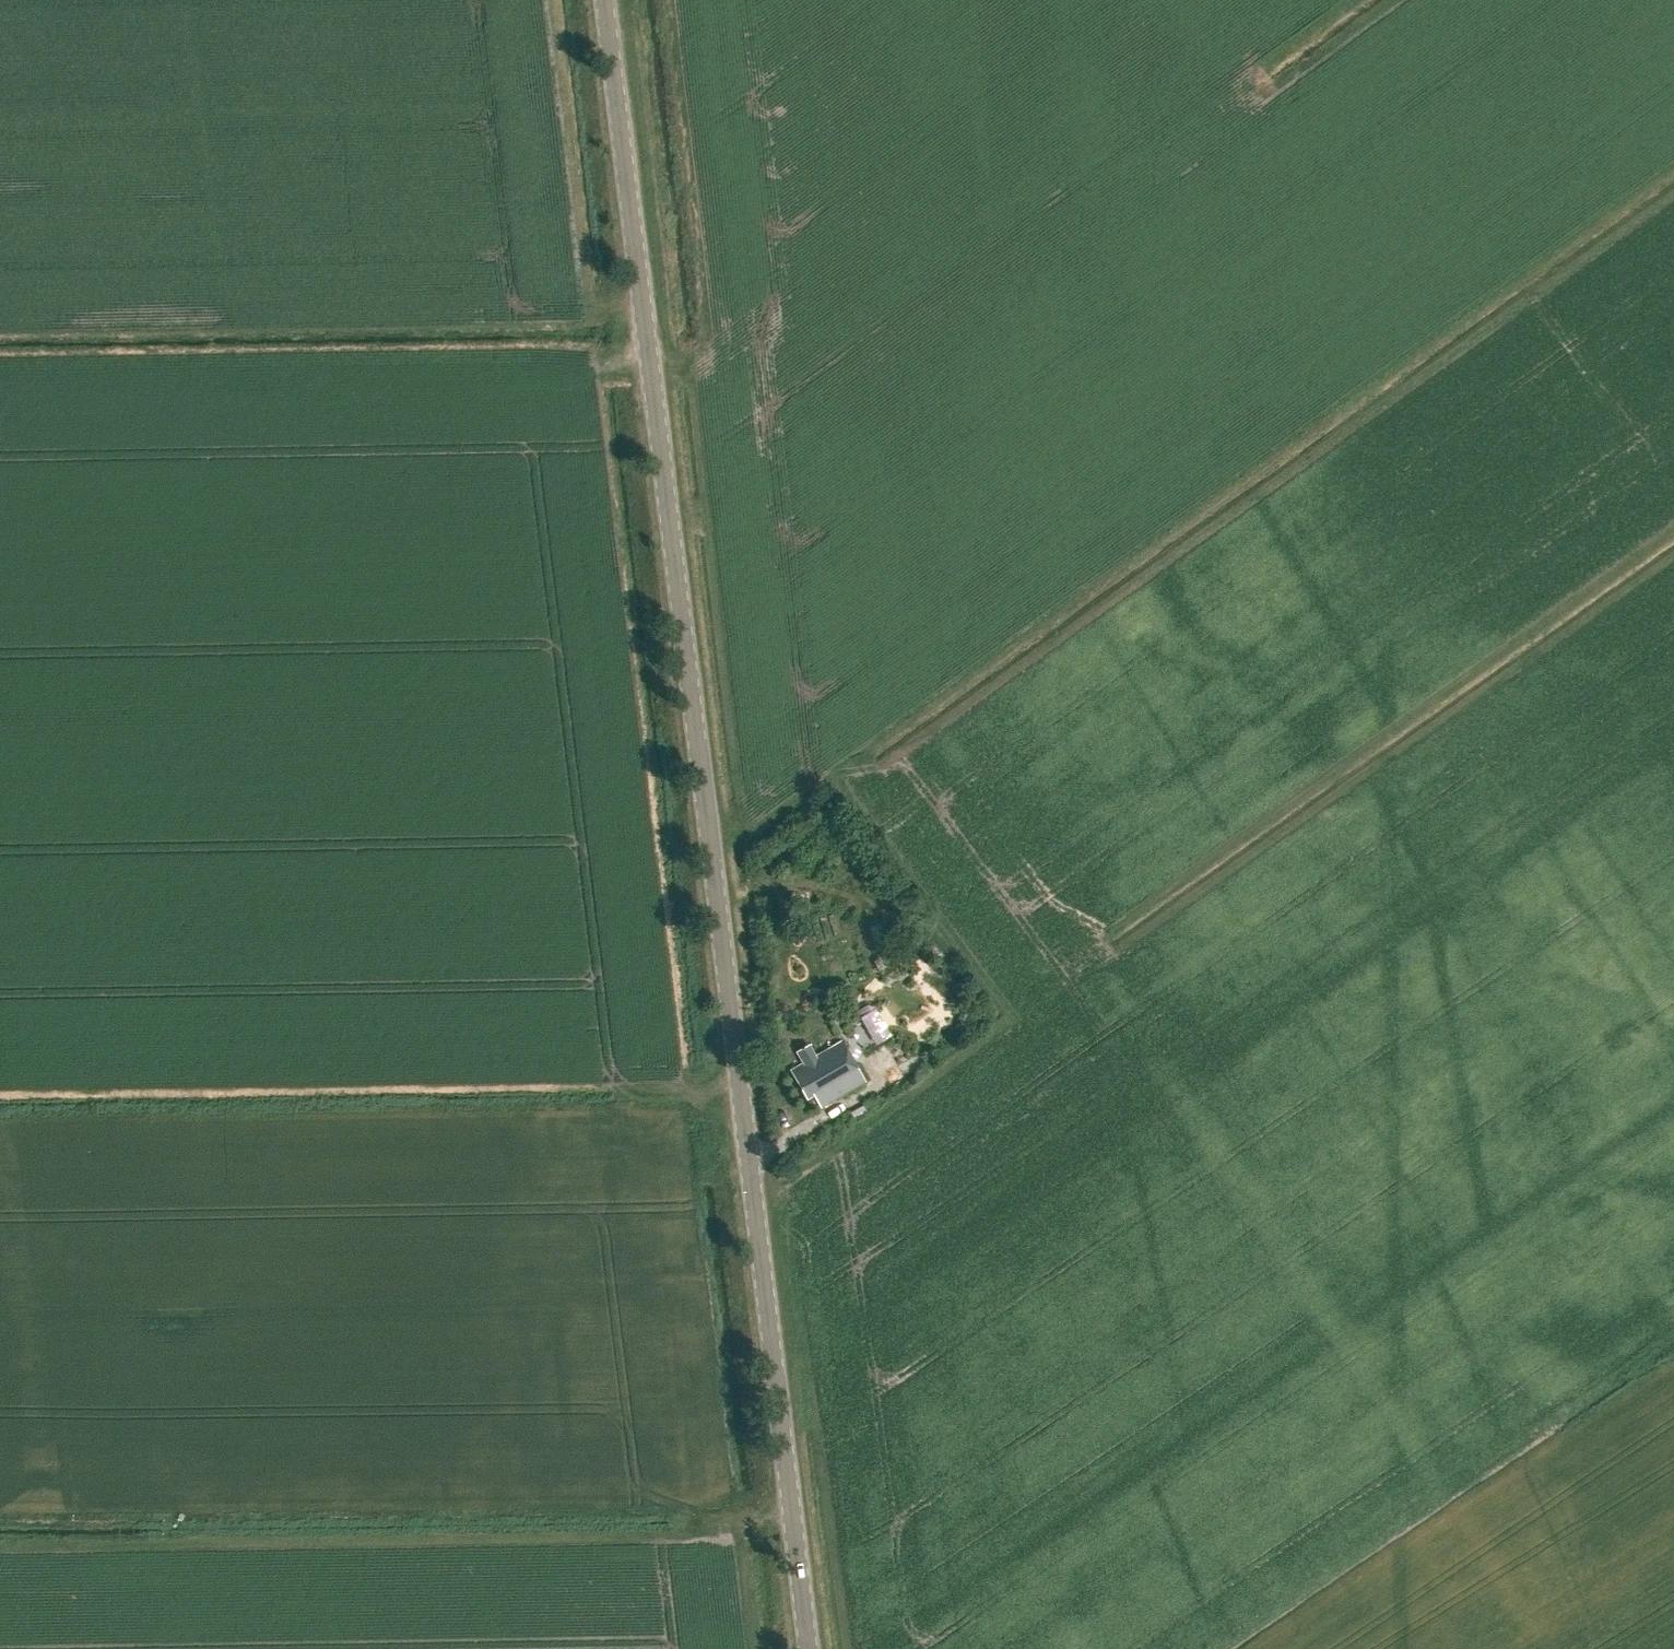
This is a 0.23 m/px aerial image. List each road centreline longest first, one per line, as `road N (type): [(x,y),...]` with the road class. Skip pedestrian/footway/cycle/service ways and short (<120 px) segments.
road 1 (unclassified): [(807,1648),(604,0)]

